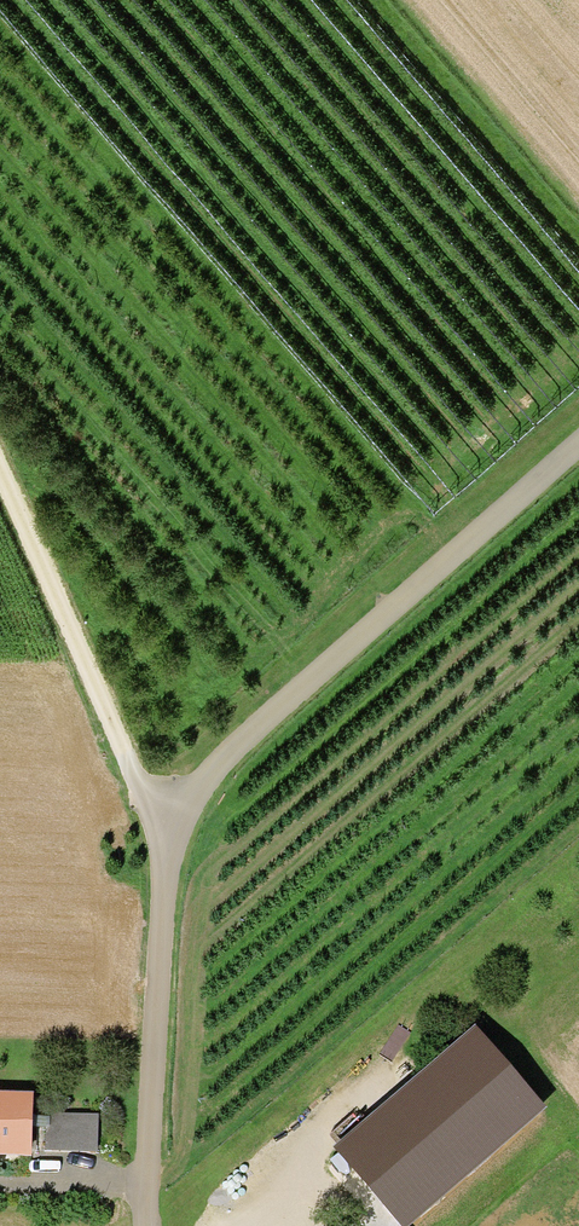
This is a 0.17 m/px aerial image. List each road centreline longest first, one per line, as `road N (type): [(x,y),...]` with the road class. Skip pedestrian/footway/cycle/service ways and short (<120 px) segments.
road 1 (unclassified): [(141,1225),(163,847),(219,760),(578,442)]
road 2 (track): [(163,847),(0,450)]

